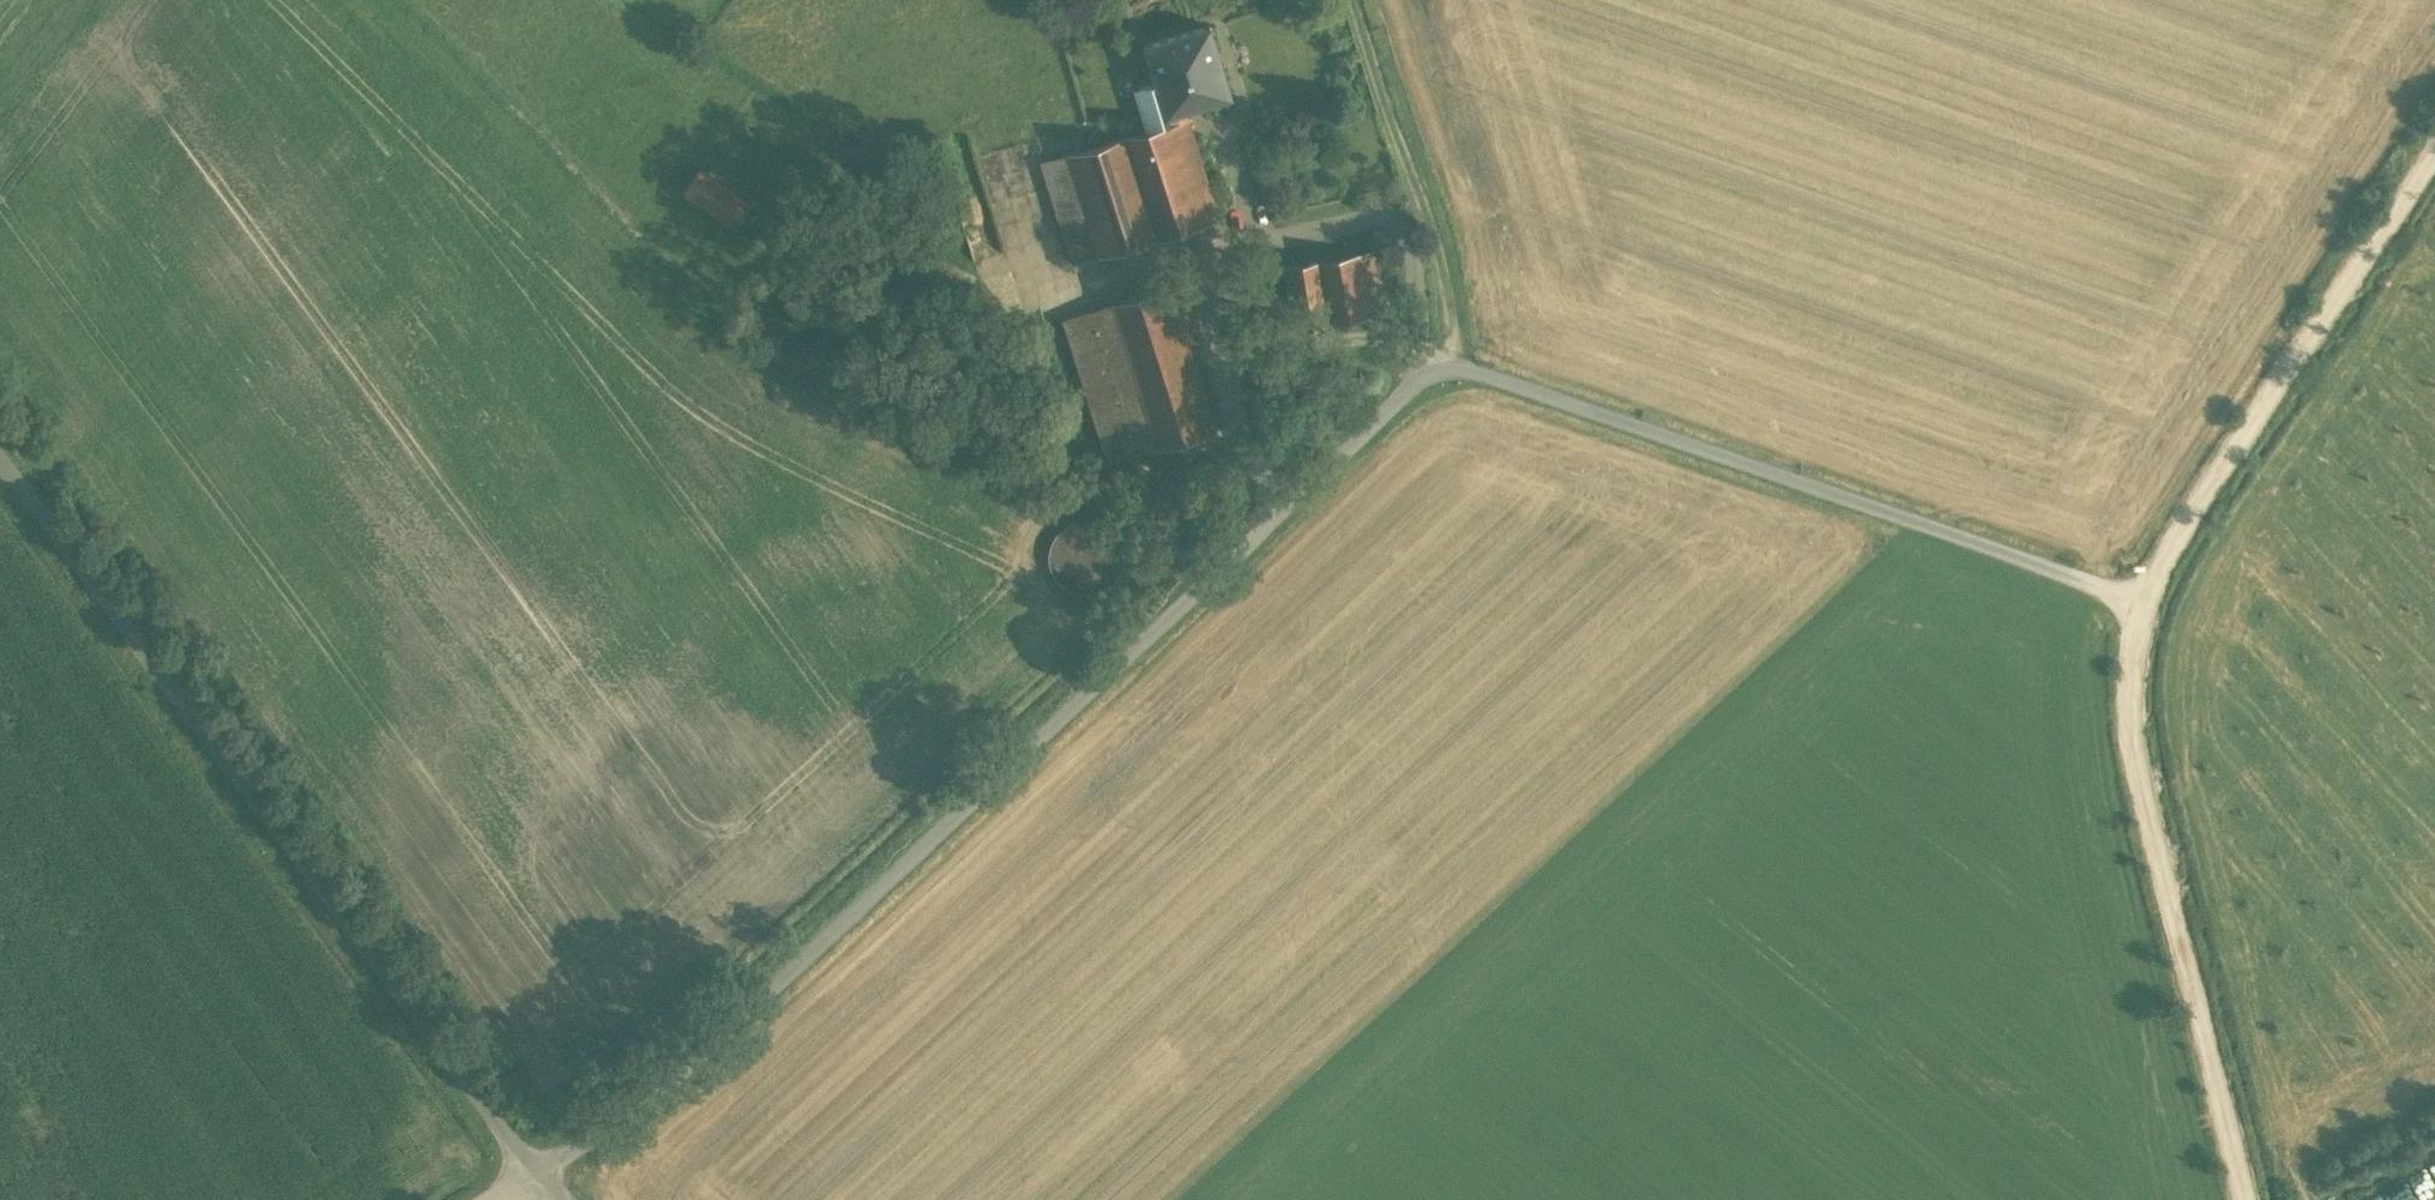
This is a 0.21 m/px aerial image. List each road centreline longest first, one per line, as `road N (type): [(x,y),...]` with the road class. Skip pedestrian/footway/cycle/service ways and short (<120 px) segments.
road 1 (unclassified): [(2143,604),(1447,360),(689,1061),(531,1166)]
road 2 (unclassified): [(531,1166),(0,464)]
road 3 (unclassified): [(2143,604),(2131,689),(2135,745),(2246,1199)]
road 4 (unclassified): [(2434,154),(2172,543),(2143,604)]
road 5 (track): [(1350,0),(1416,191),(1447,360)]

